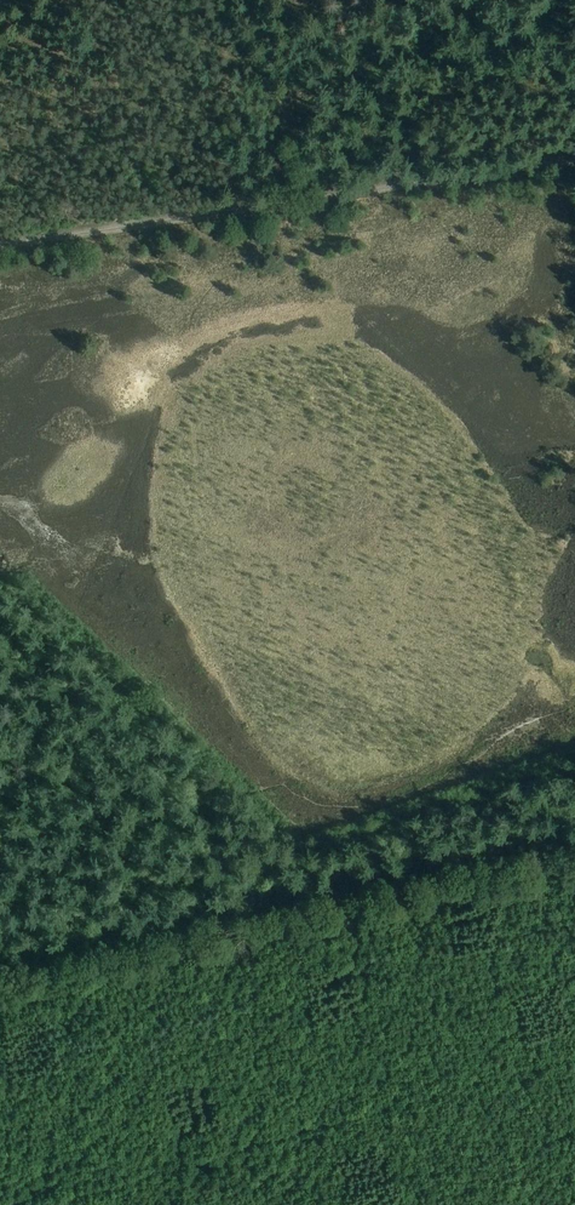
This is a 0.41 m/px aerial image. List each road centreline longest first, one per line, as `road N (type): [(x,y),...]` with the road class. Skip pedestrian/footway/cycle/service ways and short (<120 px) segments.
road 1 (track): [(574,857),(0,982)]
road 2 (track): [(0,247),(574,161)]

